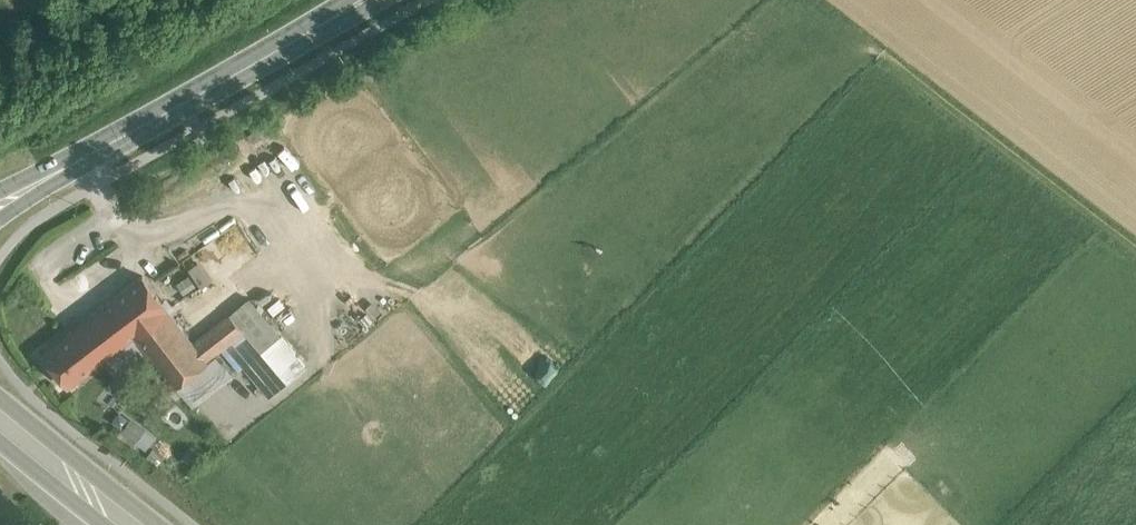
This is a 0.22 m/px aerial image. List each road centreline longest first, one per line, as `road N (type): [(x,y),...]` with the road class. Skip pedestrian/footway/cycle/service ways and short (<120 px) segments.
road 1 (tertiary): [(0,208),(360,0)]
road 2 (primary): [(131,524),(0,418)]

